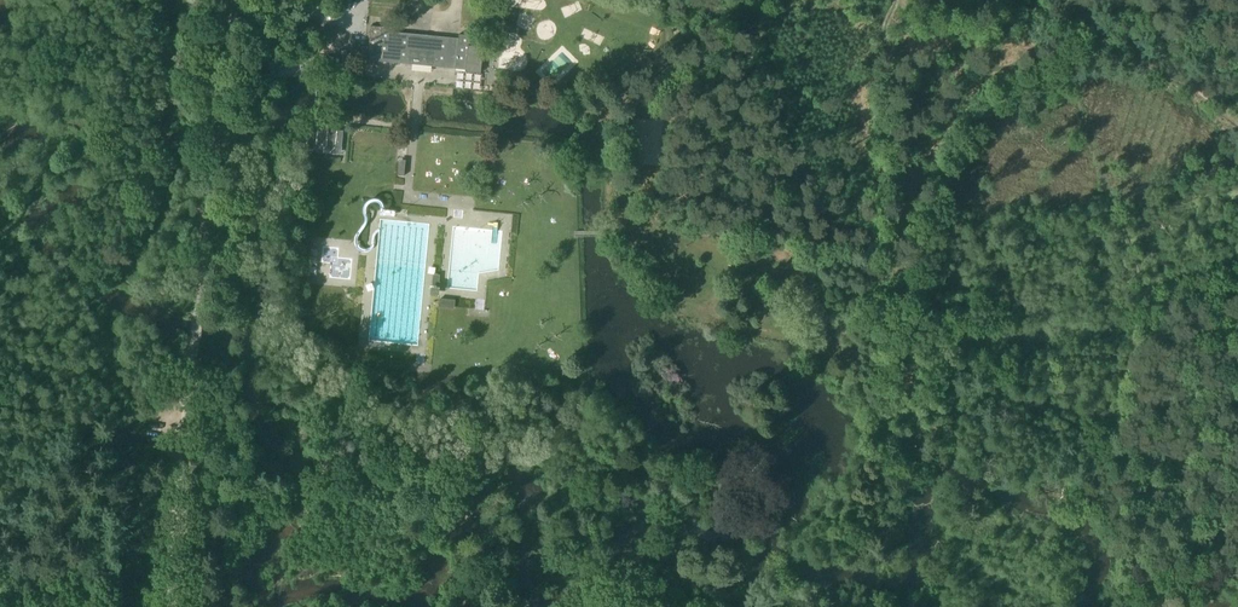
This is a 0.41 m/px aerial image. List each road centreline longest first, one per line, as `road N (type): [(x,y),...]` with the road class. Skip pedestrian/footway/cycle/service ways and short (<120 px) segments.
road 1 (unclassified): [(169,606),(227,0)]

